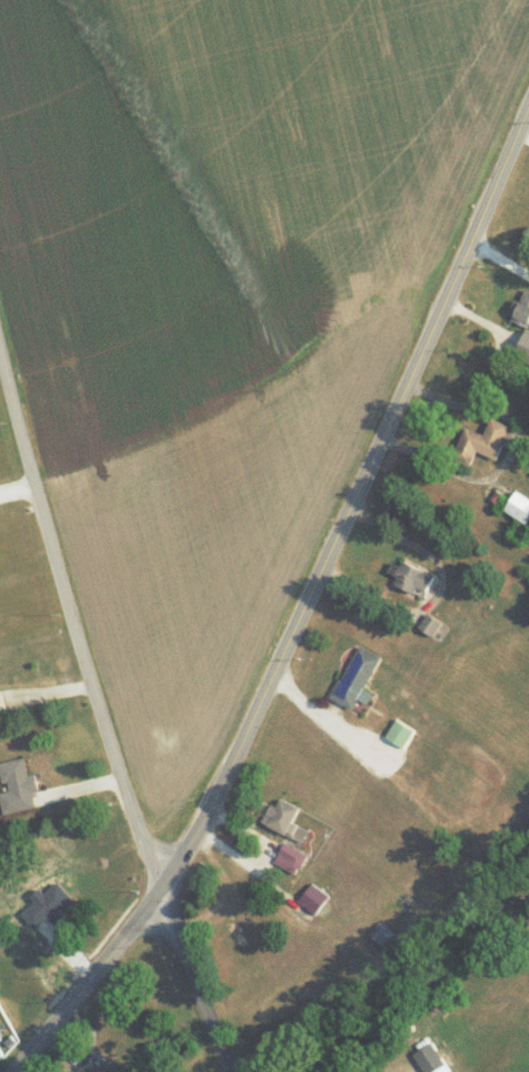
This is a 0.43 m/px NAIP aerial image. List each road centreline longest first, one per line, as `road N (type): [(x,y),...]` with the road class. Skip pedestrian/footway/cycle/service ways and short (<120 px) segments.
road 1 (tertiary): [(17,1071),(161,891),(206,820),(406,408),(528,114)]
road 2 (residential): [(232,1071),(137,838),(0,359)]

